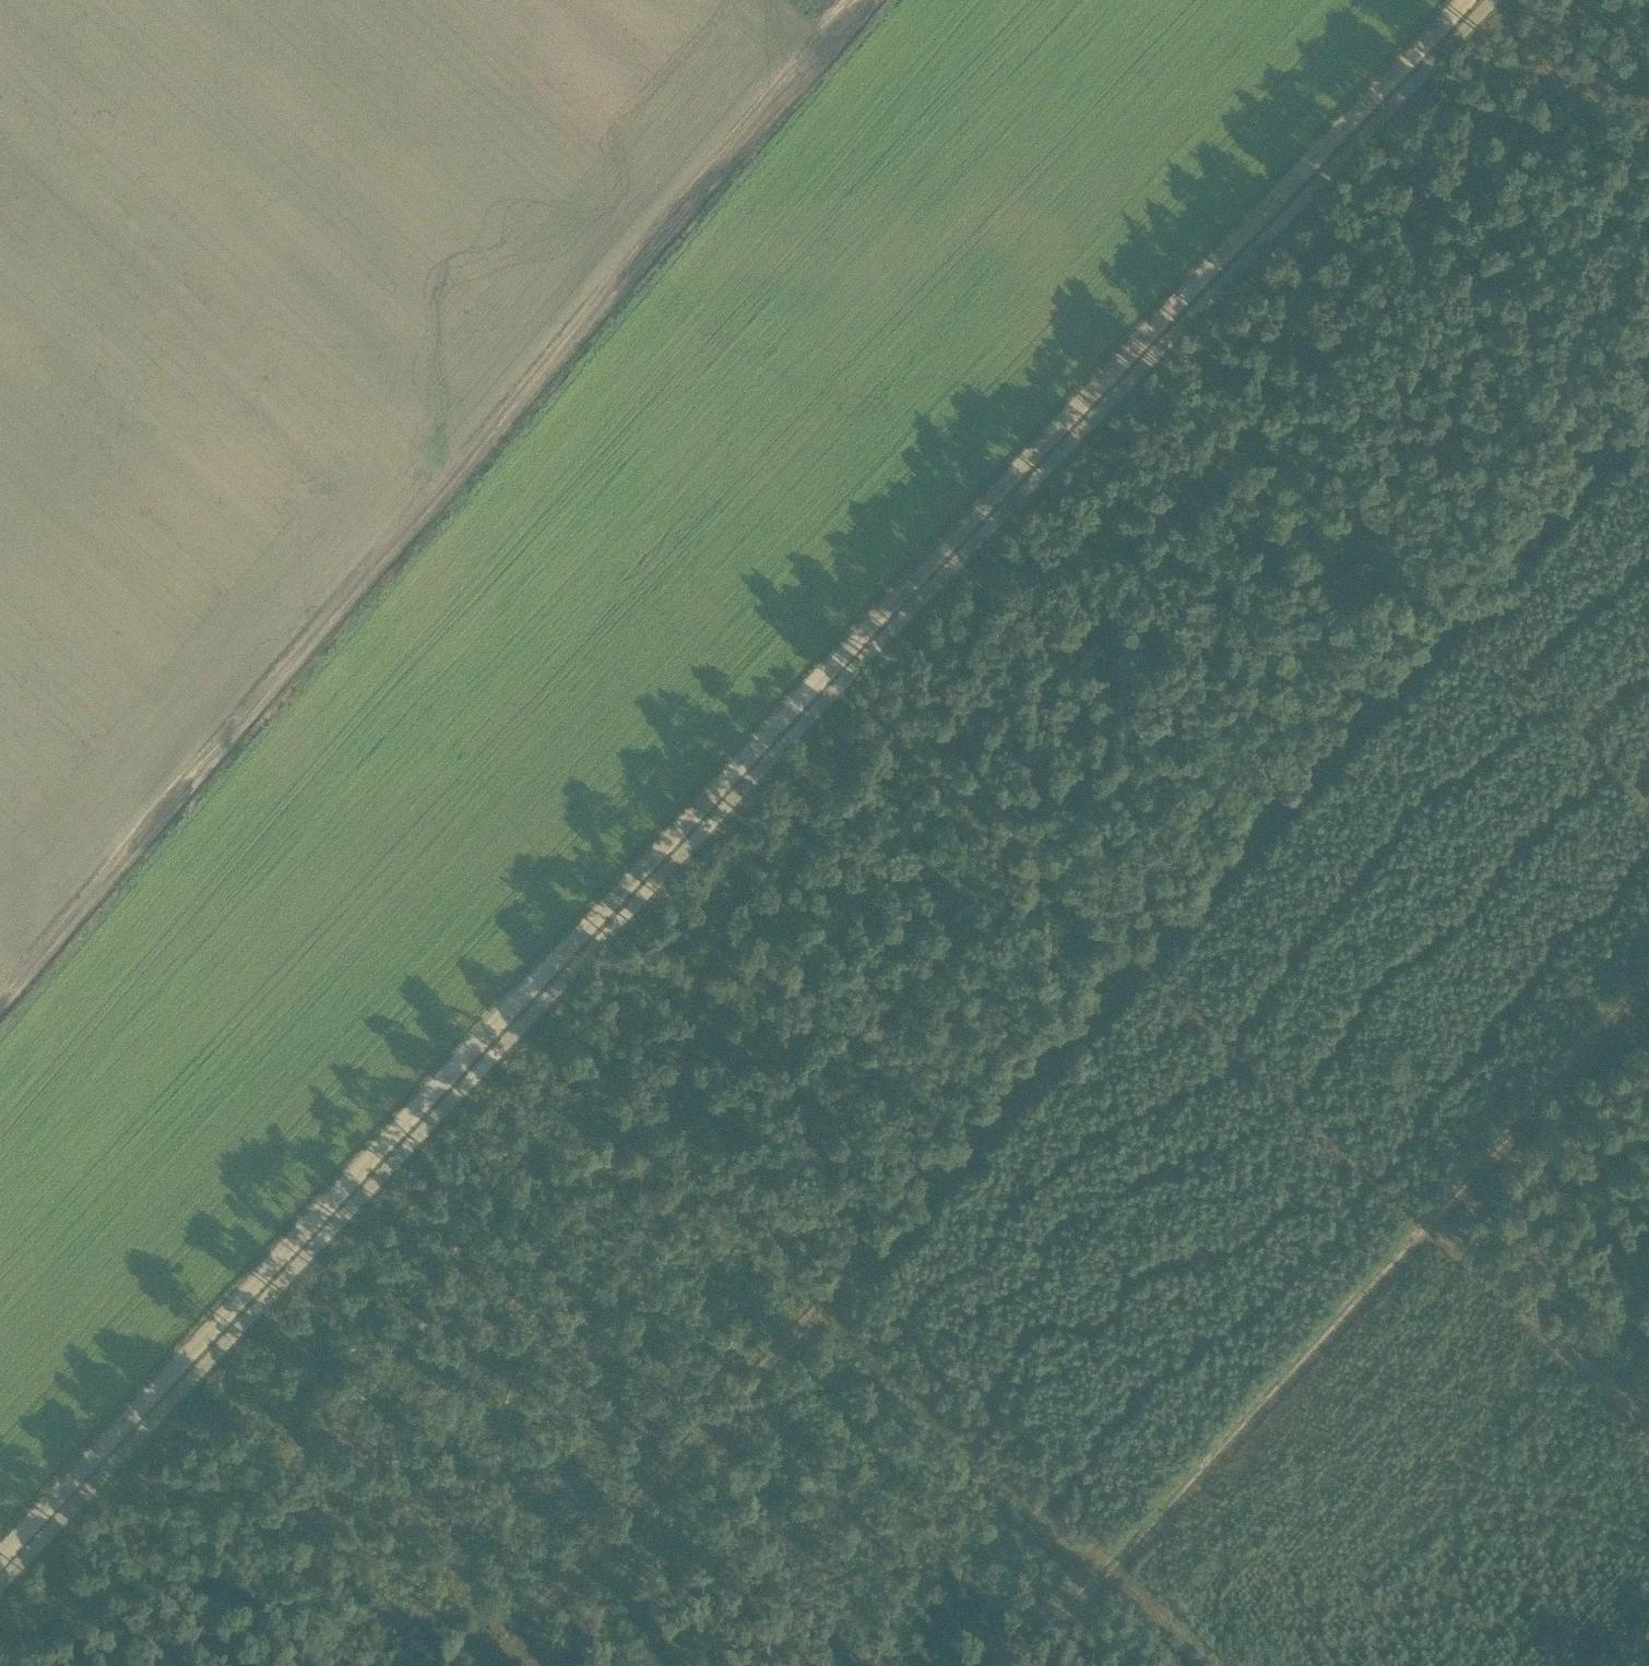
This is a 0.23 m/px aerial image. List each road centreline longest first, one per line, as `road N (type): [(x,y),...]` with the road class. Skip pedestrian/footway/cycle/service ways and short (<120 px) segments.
road 1 (track): [(1465,0),(0,1563)]
road 2 (track): [(864,0),(0,1007)]

